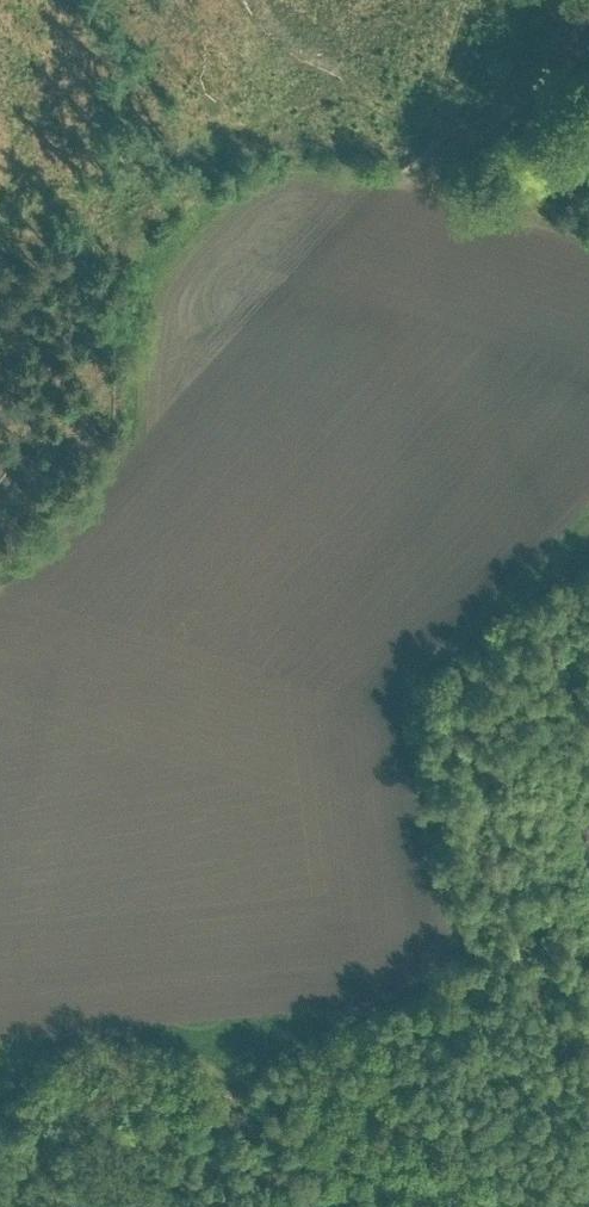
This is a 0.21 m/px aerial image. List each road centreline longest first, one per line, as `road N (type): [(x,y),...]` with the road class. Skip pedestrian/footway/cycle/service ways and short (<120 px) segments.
road 1 (track): [(389,188),(588,43)]

